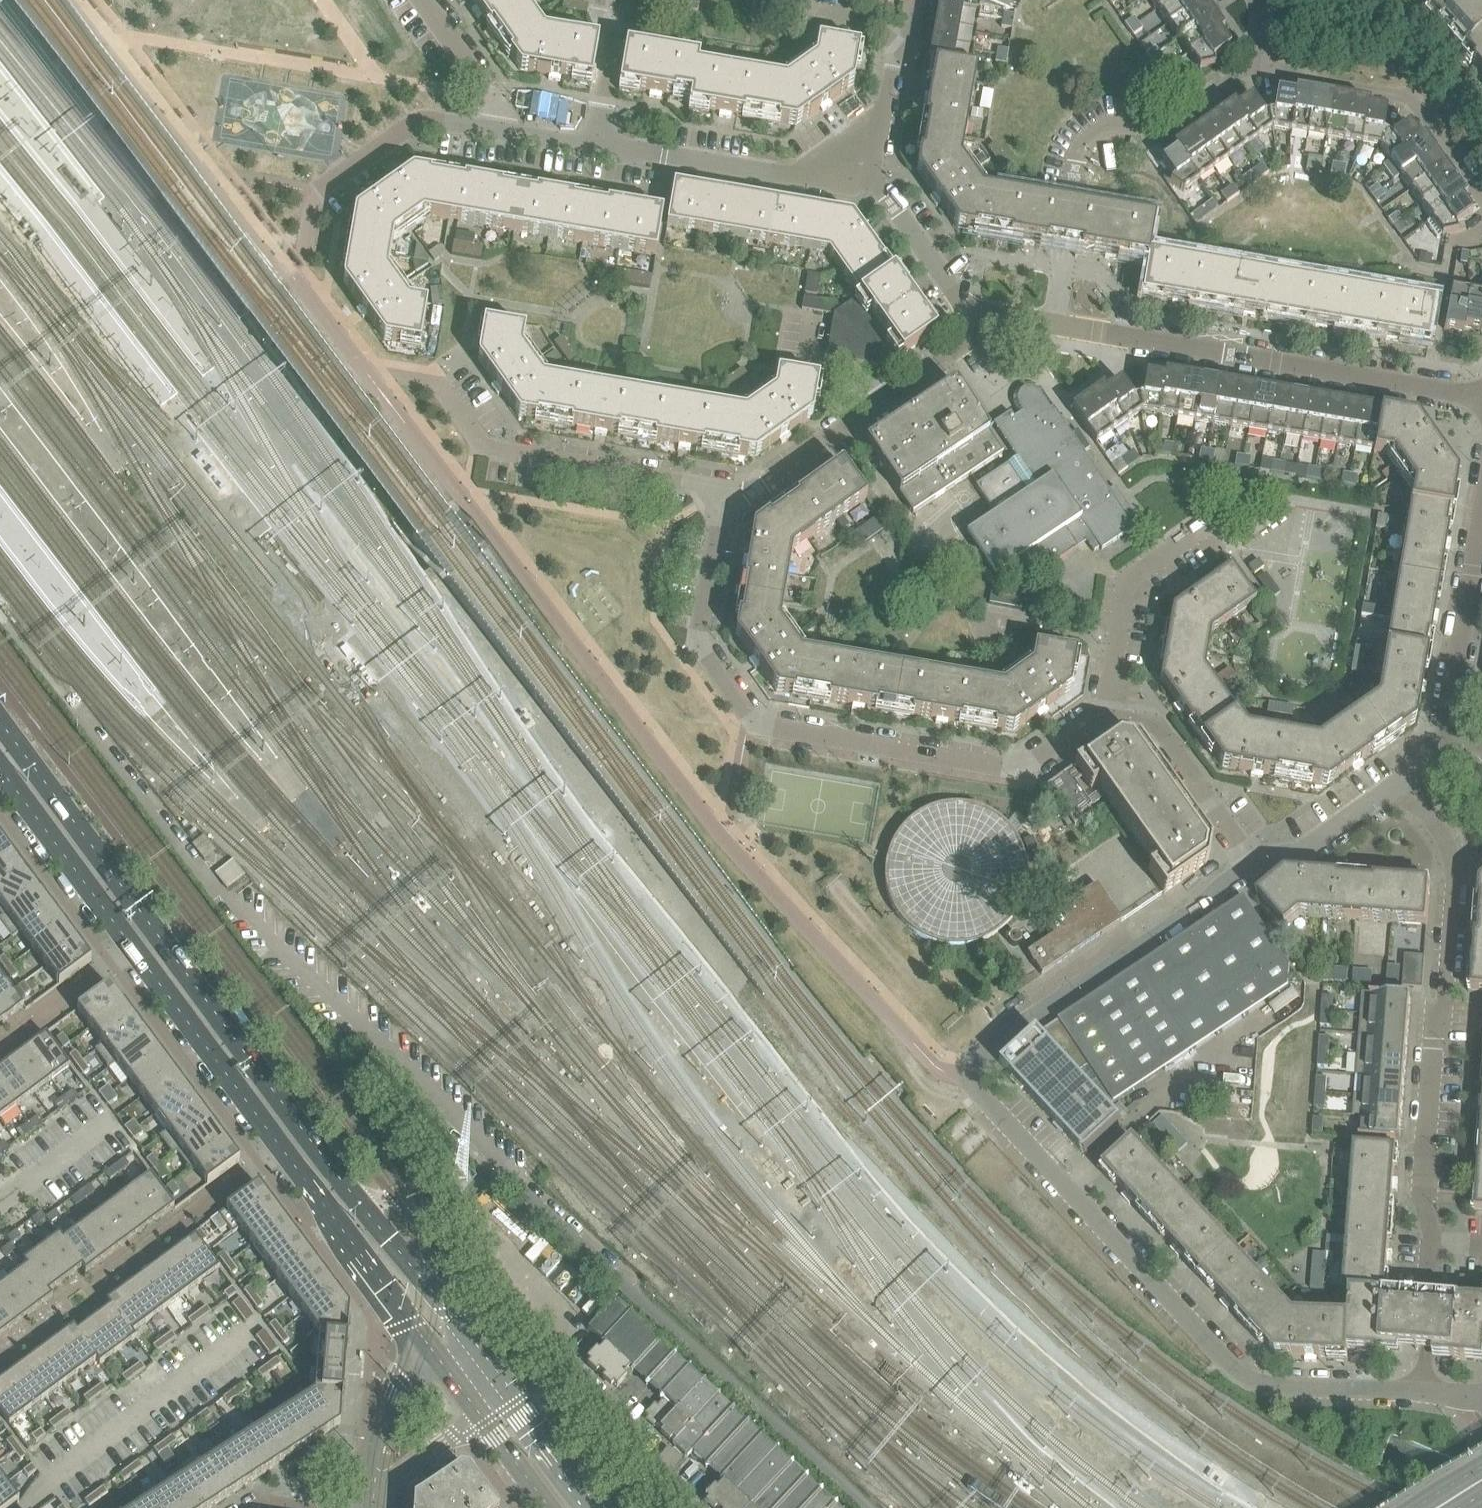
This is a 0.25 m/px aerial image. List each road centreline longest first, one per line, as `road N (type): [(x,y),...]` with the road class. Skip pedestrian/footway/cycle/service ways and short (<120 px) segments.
road 1 (residential): [(1427,1394),(1255,1382),(973,1094),(970,1078),(981,1058),(1207,910),(1258,864)]
road 2 (primary): [(0,770),(420,1338)]
road 3 (residential): [(1427,1394),(1437,1227),(1427,1200),(1458,866),(1448,834),(1406,786)]
road 4 (primary): [(361,1205),(0,722)]
road 5 (residential): [(1009,767),(757,721),(704,642),(726,495)]
road 6 (unclassified): [(477,1229),(687,1507)]
road 7 (residential): [(1481,393),(1138,341)]
road 8 (residential): [(726,495),(485,446),(440,384)]
road 9 (residential): [(440,384),(366,374),(294,281),(313,193)]
road 10 (residential): [(1481,195),(1407,99),(1253,62)]
road 11 (residential): [(598,149),(795,181),(856,162)]
road 12 (residential): [(1113,726),(1134,592),(1144,577),(1216,533)]
road 13 (residential): [(1076,191),(1084,156),(1110,130),(1177,122),(1253,62)]
road 14 (residential): [(1258,864),(1175,743),(1113,726)]
road 15 (residential): [(313,193),(413,124),(498,133)]
road 16 (residential): [(984,314),(968,305),(883,187),(856,162)]
road 17 (residential): [(1449,731),(1481,541)]
road 18 (residential): [(847,429),(977,335),(984,314)]
road 19 (primary): [(475,1344),(361,1205)]
road 20 (residential): [(1258,864),(1313,852),(1406,786)]
road 21 (residential): [(498,133),(493,97),(420,0)]
road 22 (residential): [(598,149),(618,27),(601,0)]
road 23 (primary): [(597,1507),(517,1401)]
road 24 (residential): [(375,1486),(485,1423)]
road 25 (residential): [(410,1367),(375,1486)]
road 26 (unclassified): [(477,1229),(448,1211),(361,1205)]

